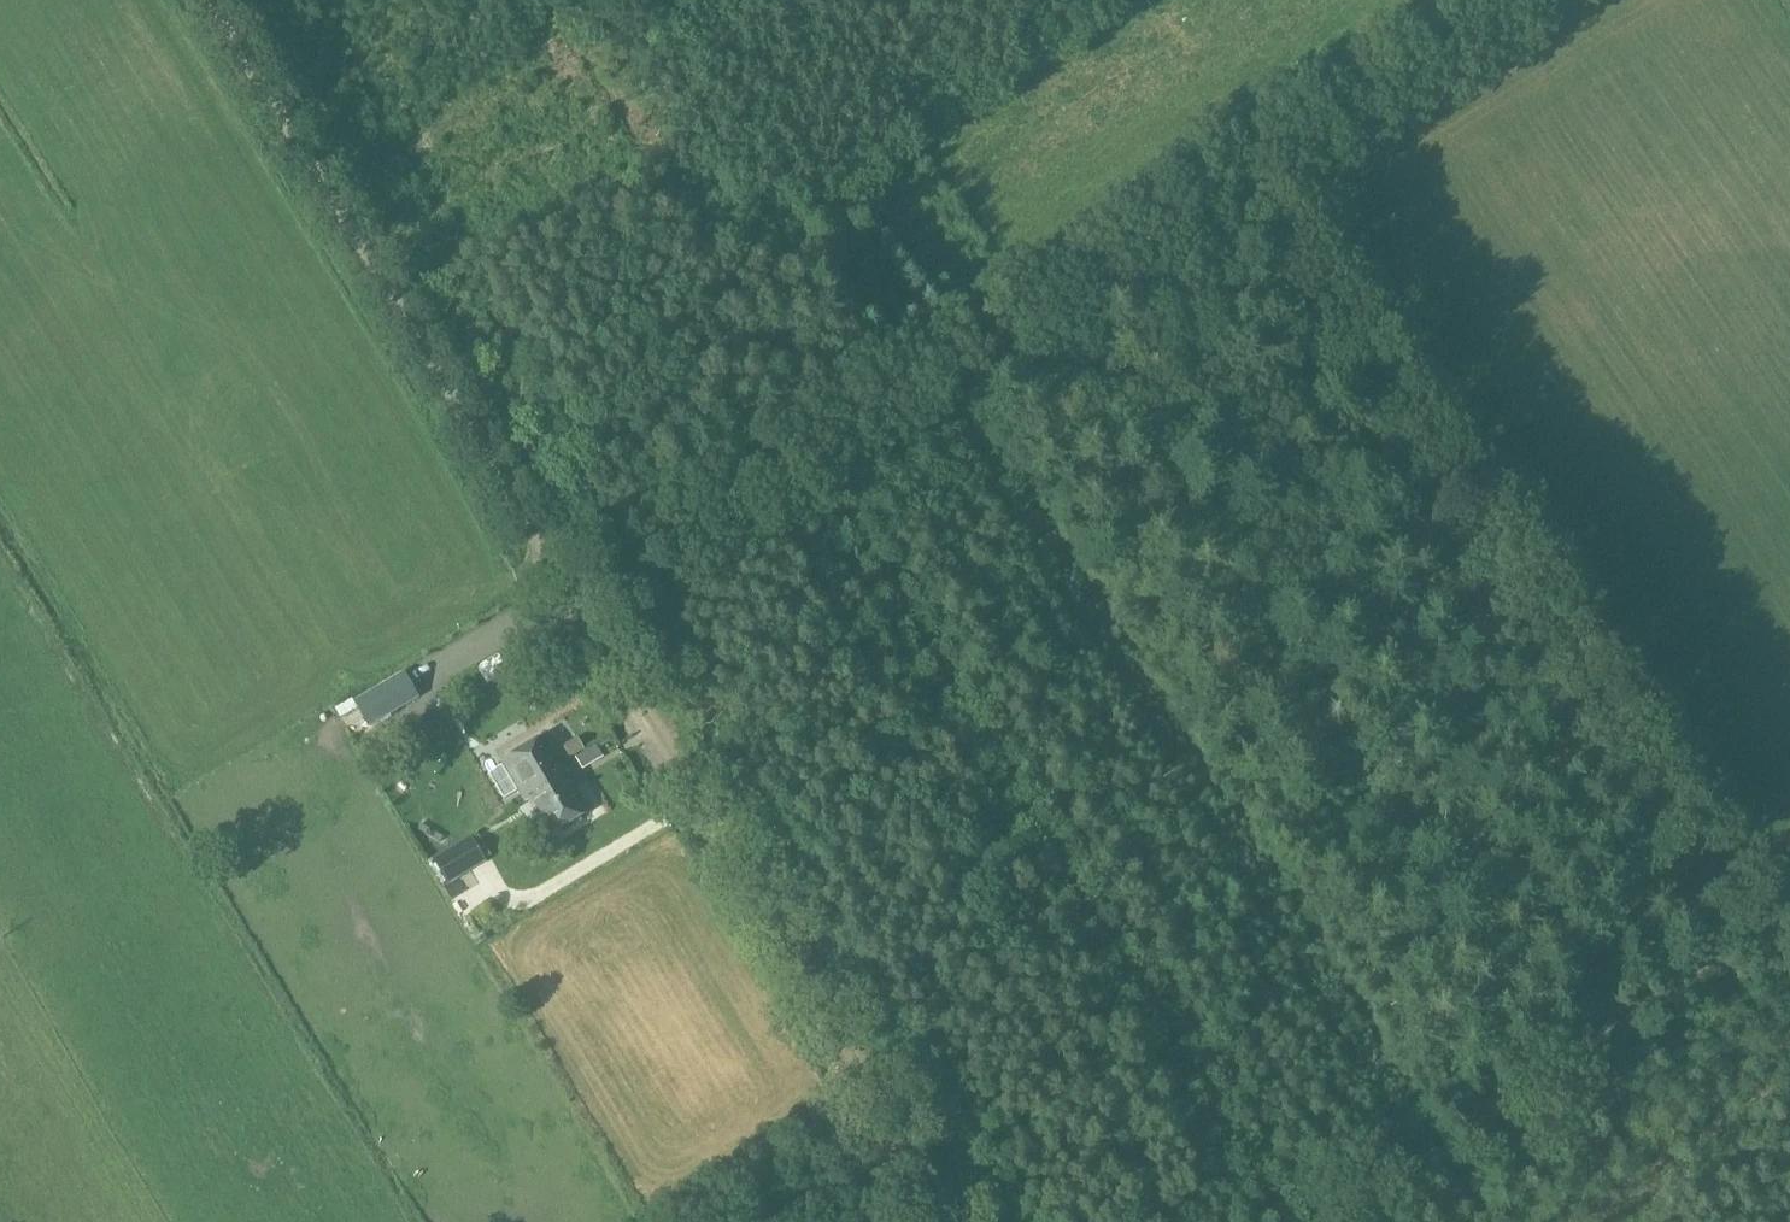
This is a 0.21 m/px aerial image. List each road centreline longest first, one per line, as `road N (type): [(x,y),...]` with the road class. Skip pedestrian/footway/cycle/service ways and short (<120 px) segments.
road 1 (unclassified): [(214,0),(955,1221)]
road 2 (track): [(1234,186),(1741,930)]
road 3 (track): [(800,462),(1284,1221)]
road 4 (track): [(1234,186),(573,597)]
road 5 (track): [(1319,1221),(1741,930)]
road 6 (track): [(1525,0),(1234,186)]

